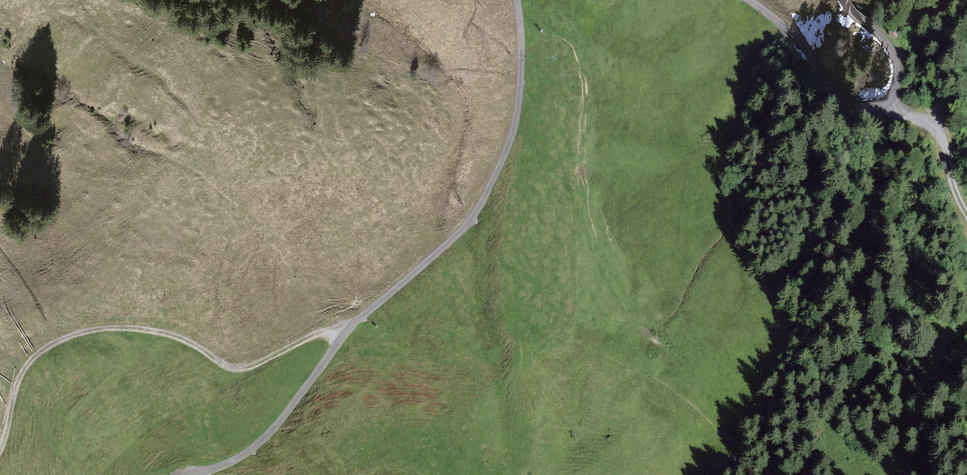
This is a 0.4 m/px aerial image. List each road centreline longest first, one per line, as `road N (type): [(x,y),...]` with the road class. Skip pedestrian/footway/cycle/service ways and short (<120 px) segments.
road 1 (track): [(519,0),(523,83),(499,168),(447,243),(347,329),(261,442),(191,474)]
road 2 (track): [(849,0),(883,29),(896,53),(895,92),(875,108),(842,96),(801,40),(748,0)]
road 3 (track): [(87,326),(167,332),(239,368),(317,332),(347,329)]
road 4 (track): [(0,434),(11,379),(40,344),(87,326)]
road 5 (track): [(966,213),(937,133),(886,103)]

